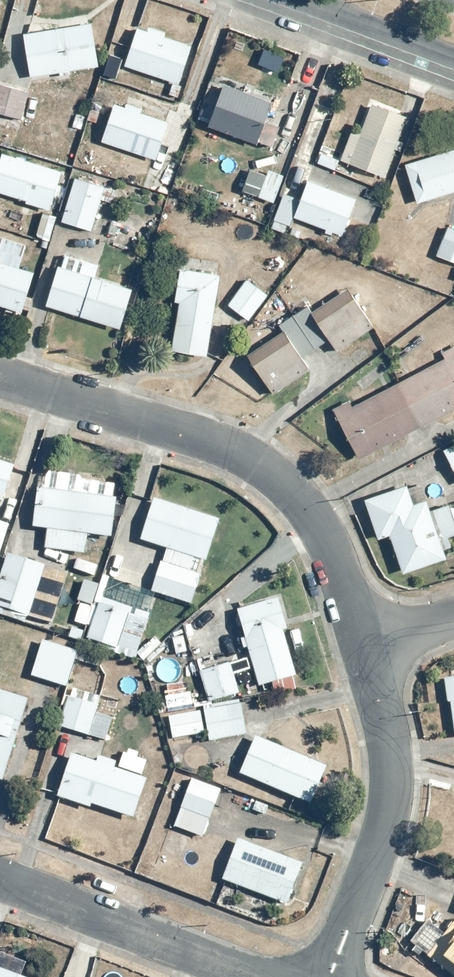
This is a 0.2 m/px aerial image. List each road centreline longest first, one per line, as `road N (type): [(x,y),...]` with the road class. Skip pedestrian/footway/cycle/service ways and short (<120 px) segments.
road 1 (residential): [(0,373),(208,437),(255,460),(328,540),(366,642)]
road 2 (residential): [(366,642),(391,784),(331,976)]
road 3 (residential): [(0,879),(256,976)]
road 4 (secondary): [(453,59),(297,0)]

